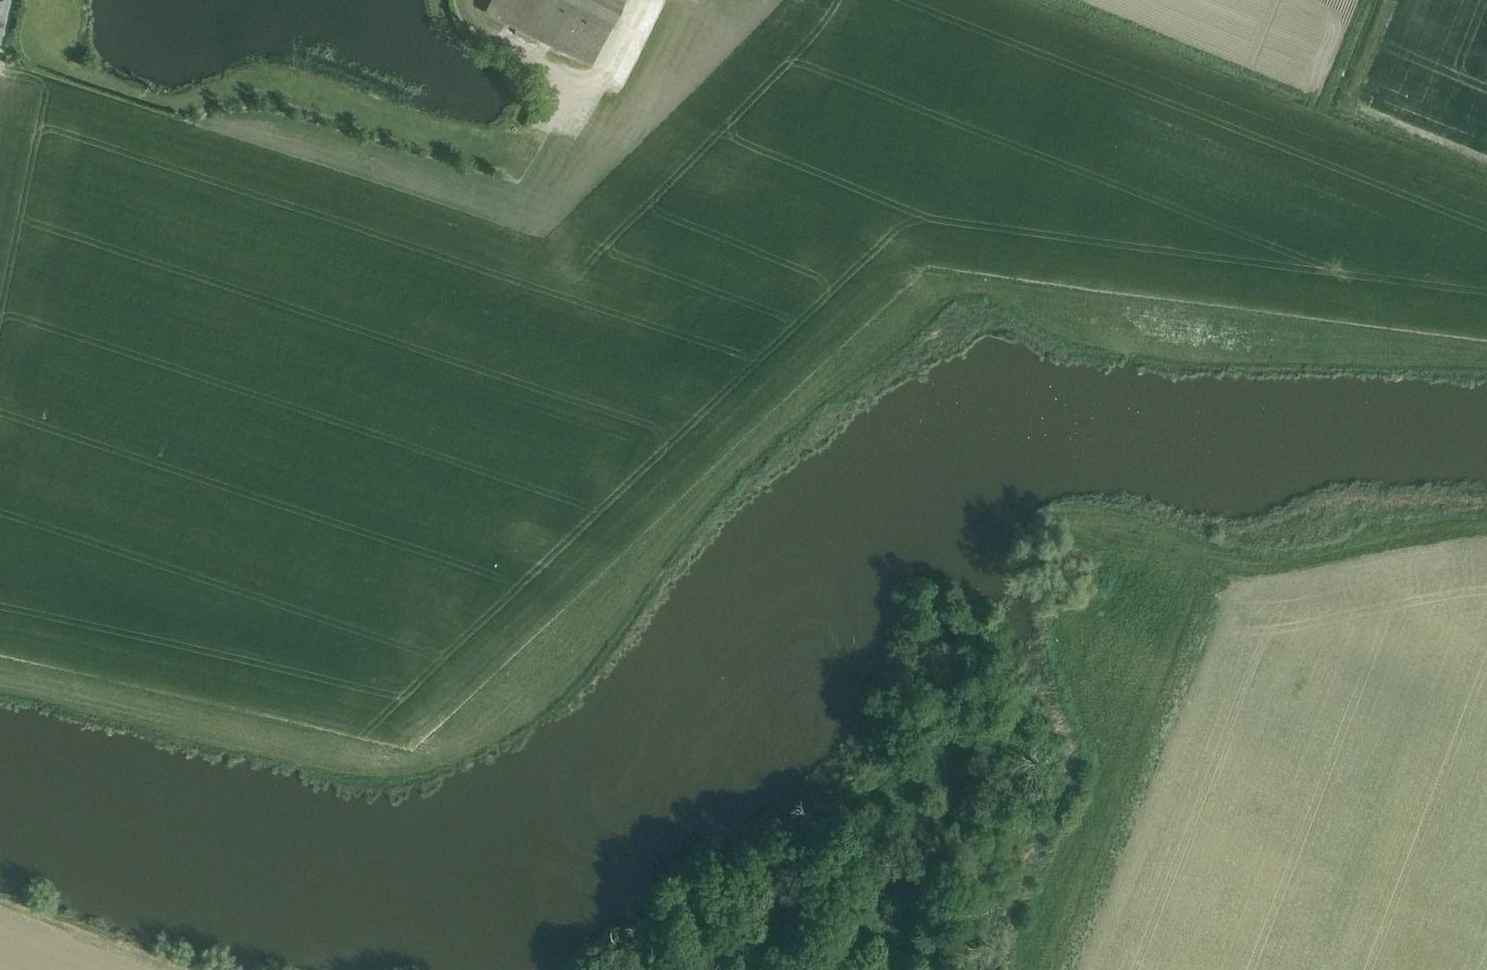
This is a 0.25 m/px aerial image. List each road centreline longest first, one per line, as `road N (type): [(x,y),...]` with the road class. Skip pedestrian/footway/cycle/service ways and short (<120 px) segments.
road 1 (track): [(951,740),(944,837),(903,927),(910,969)]
road 2 (track): [(154,969),(0,907)]

